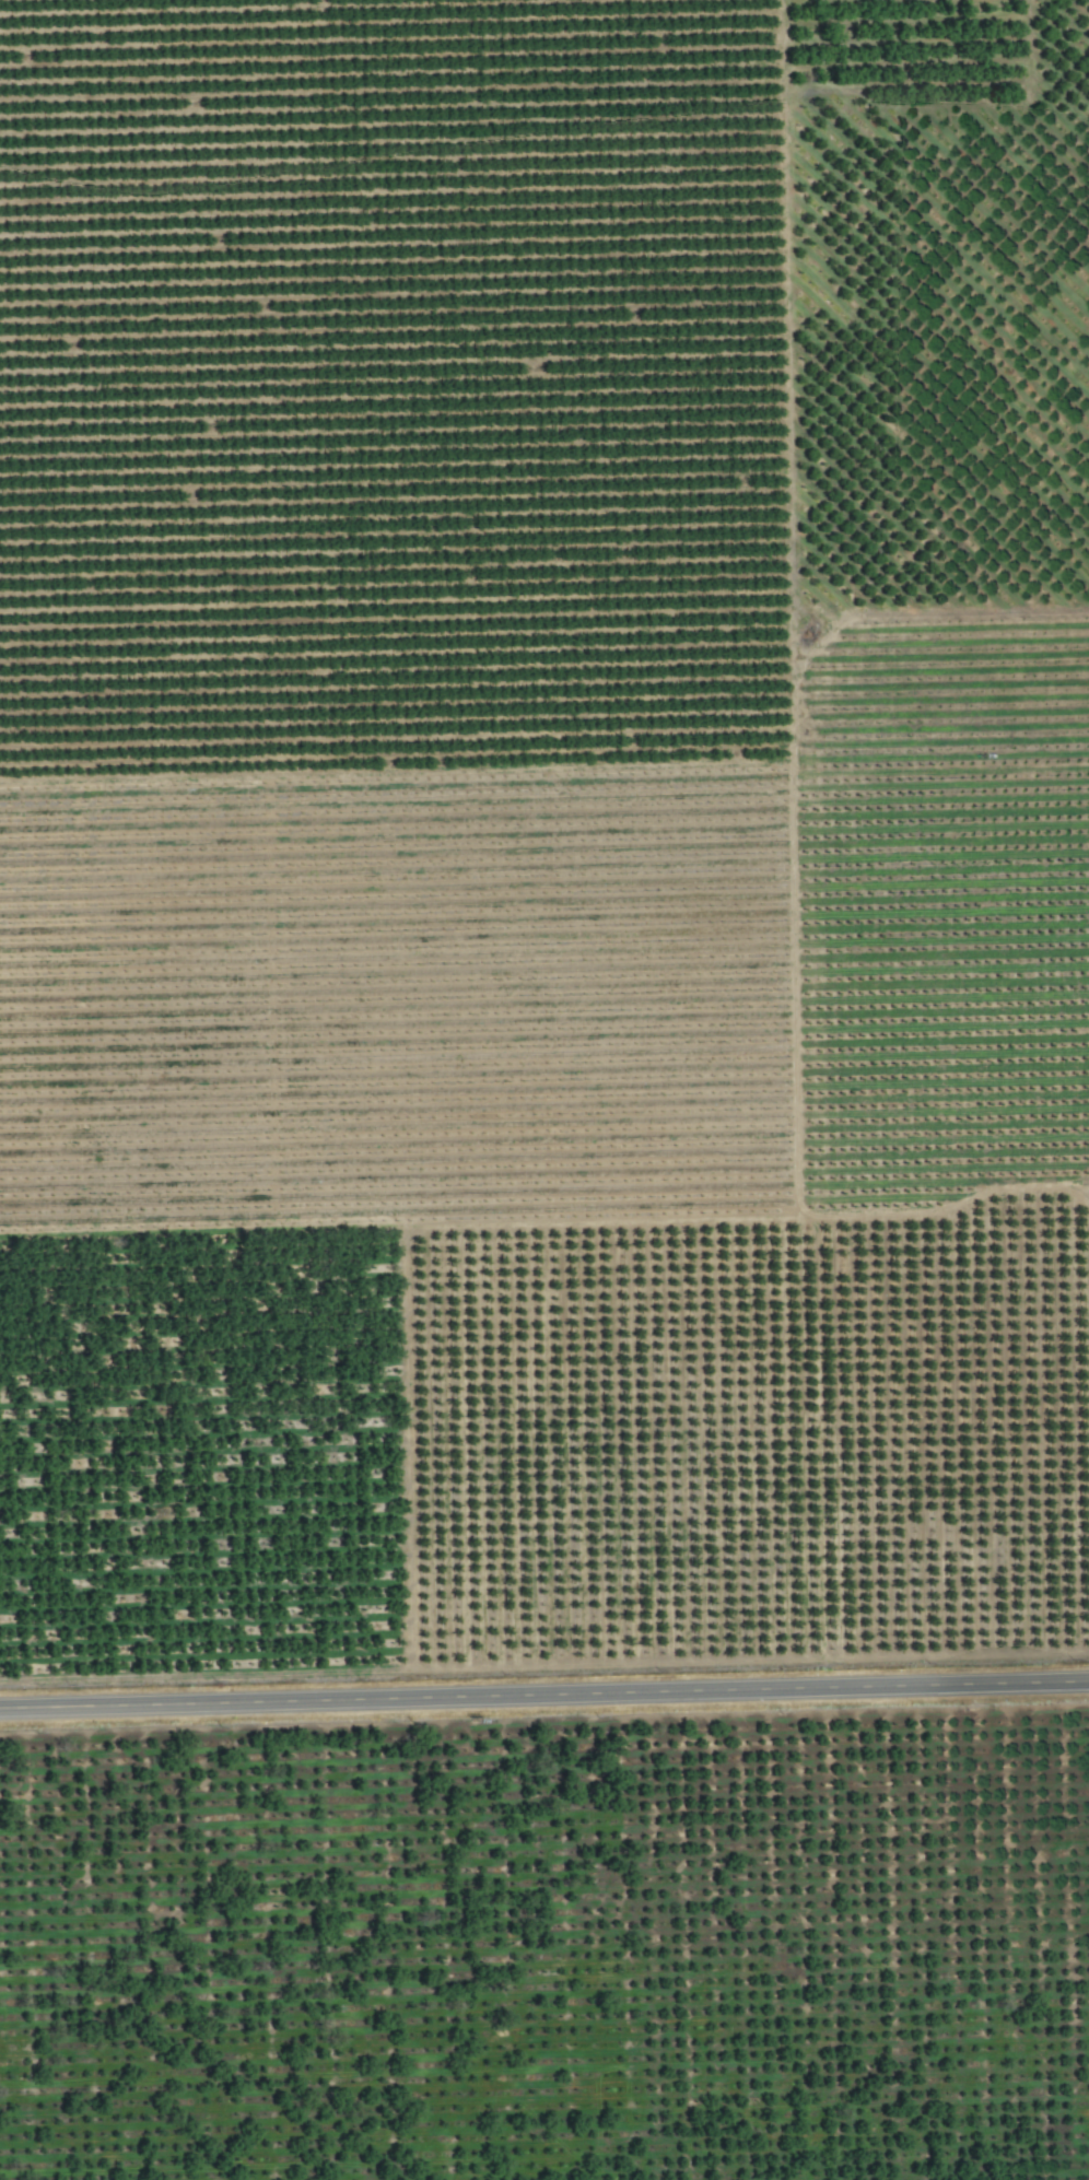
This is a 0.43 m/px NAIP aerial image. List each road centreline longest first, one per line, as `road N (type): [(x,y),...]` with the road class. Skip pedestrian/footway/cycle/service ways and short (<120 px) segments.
road 1 (tertiary): [(0,1710),(1088,1684)]

